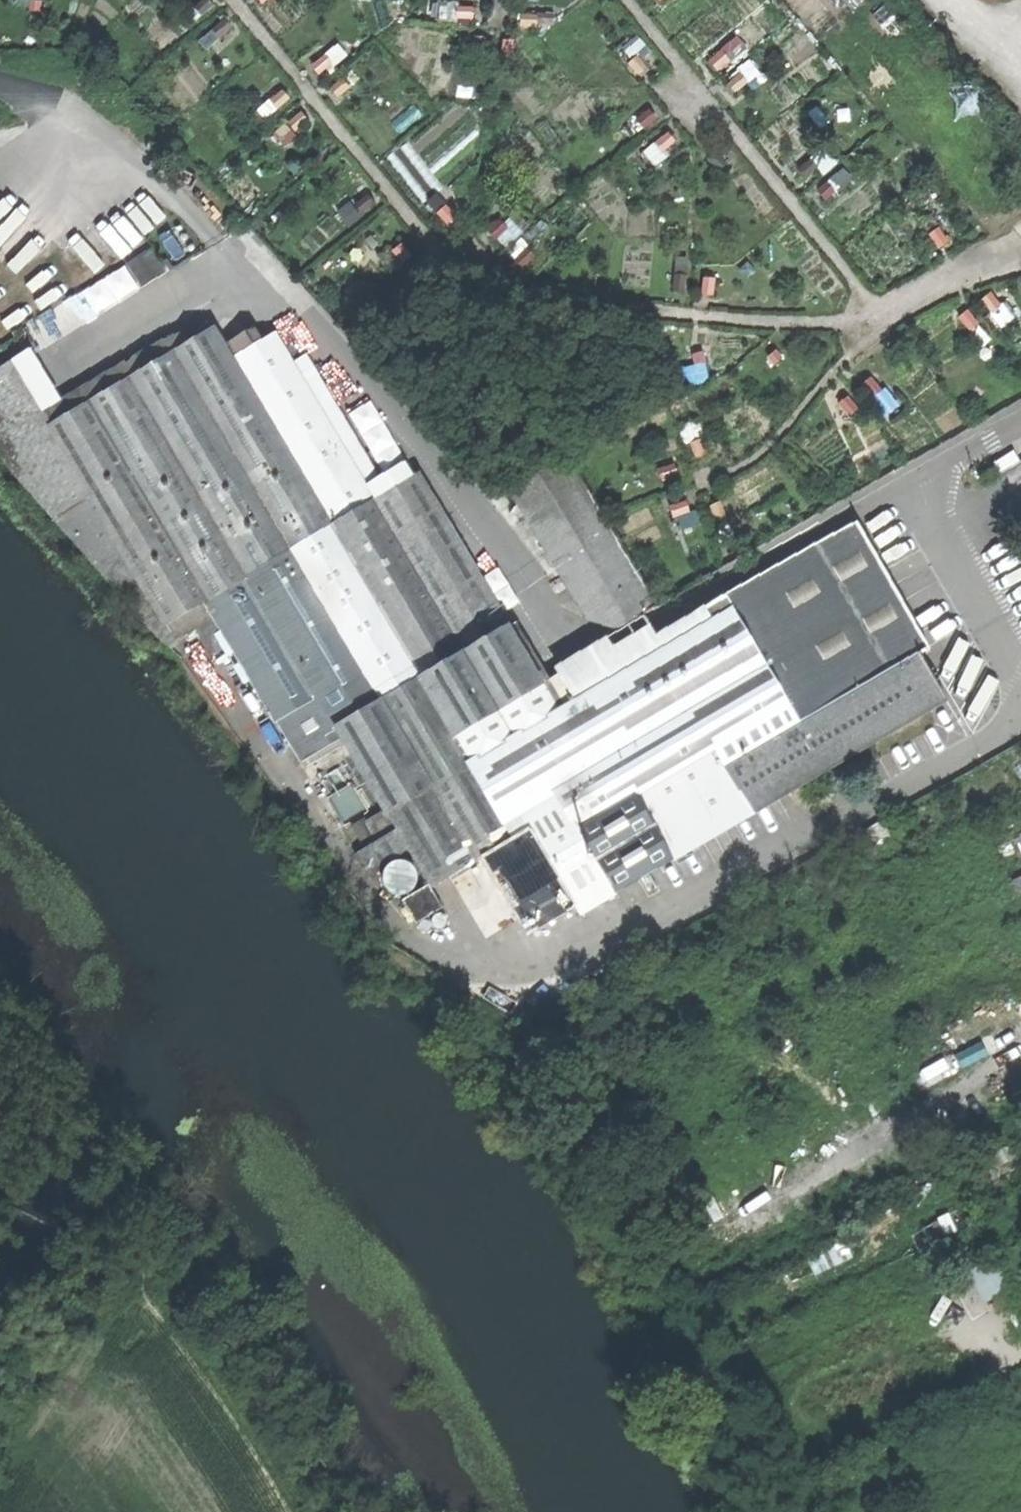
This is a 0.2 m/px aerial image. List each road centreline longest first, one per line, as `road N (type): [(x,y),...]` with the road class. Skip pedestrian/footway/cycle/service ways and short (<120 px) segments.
road 1 (track): [(0,81),(90,109),(149,156),(208,228)]

